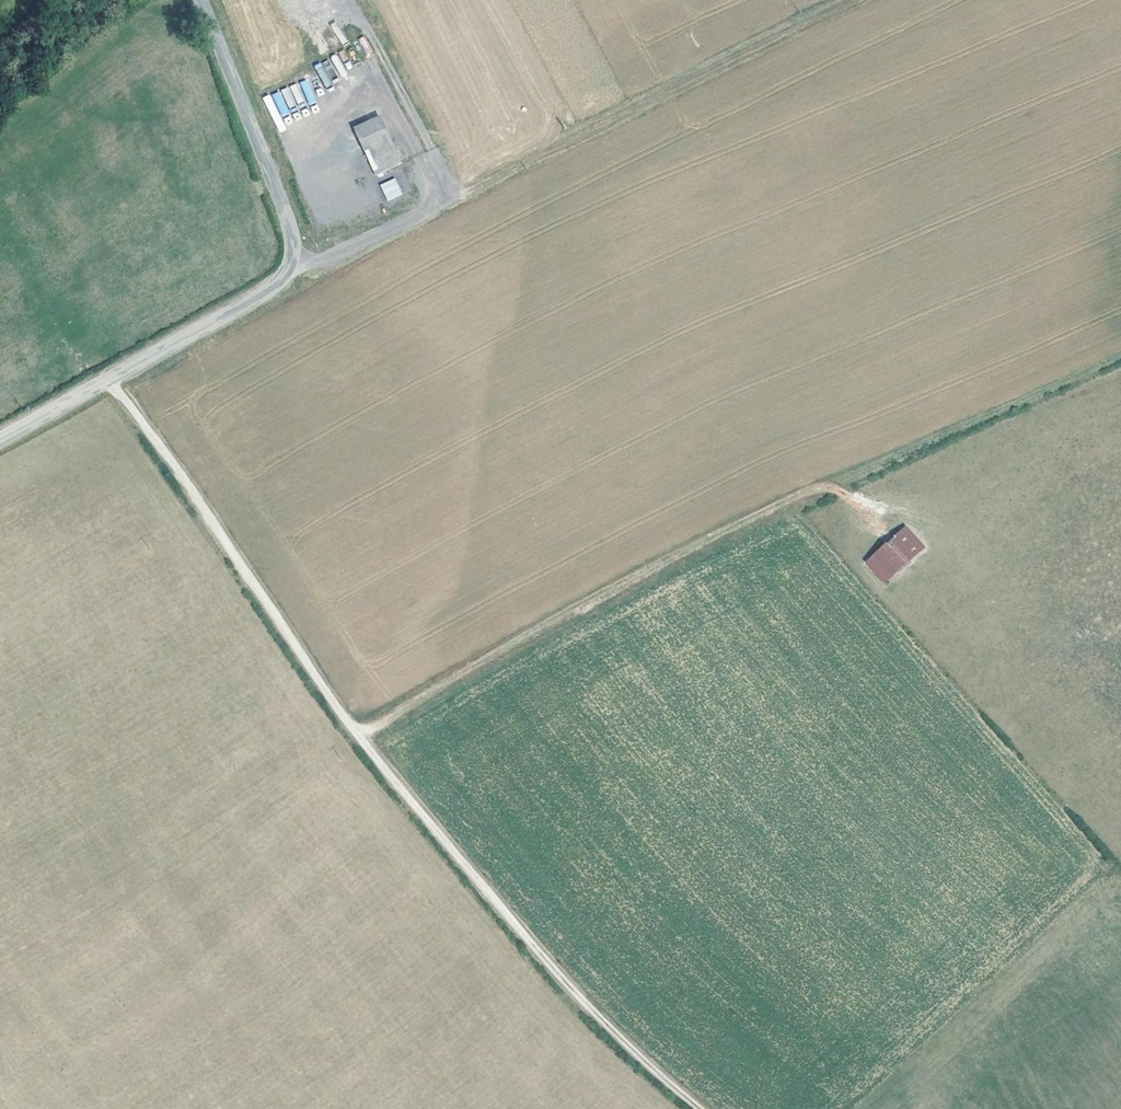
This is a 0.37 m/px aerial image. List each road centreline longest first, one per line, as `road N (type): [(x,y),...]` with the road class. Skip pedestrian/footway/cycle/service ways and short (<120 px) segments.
road 1 (track): [(109,378),(355,736),(572,993),(699,1108)]
road 2 (track): [(355,736),(618,582),(1120,351)]
road 3 (track): [(287,273),(414,223),(855,0)]
road 4 (tertiary): [(201,0),(289,224),(287,273),(225,317),(0,438)]

